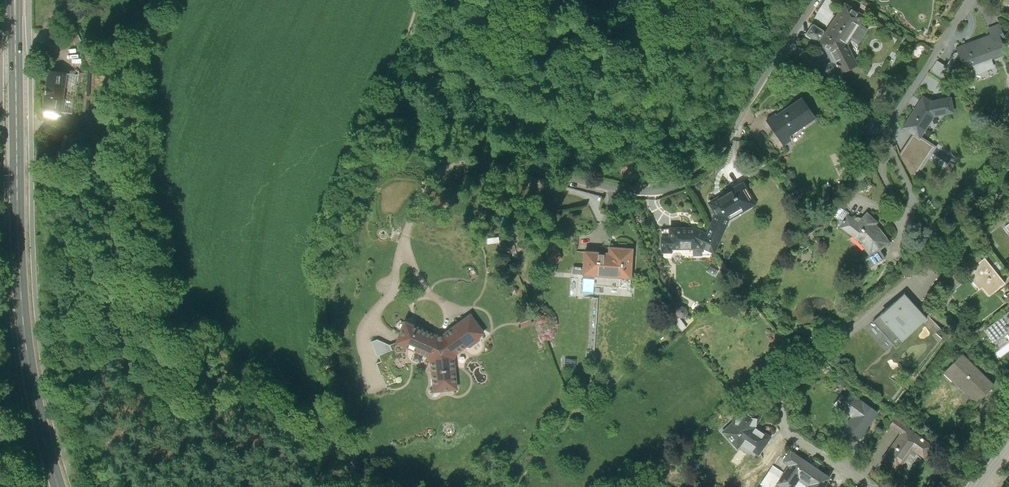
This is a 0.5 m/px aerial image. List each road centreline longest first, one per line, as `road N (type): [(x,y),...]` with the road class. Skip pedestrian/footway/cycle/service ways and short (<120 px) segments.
road 1 (primary): [(58,486),(20,297),(15,0)]
road 2 (residential): [(815,0),(721,148),(683,183),(640,192),(484,165)]
road 3 (residential): [(969,0),(889,126)]

